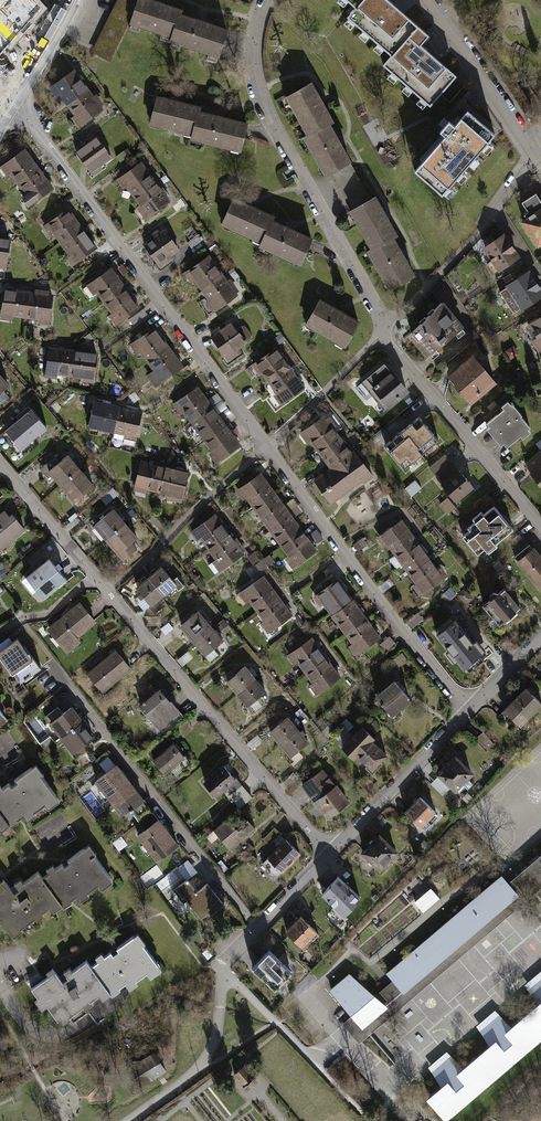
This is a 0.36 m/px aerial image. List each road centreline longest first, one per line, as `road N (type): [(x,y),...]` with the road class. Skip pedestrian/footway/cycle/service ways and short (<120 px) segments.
road 1 (residential): [(17,107),(363,583),(470,711)]
road 2 (residential): [(271,0),(255,52),(267,110),(388,346),(540,527)]
road 3 (residential): [(282,798),(0,462)]
road 4 (residential): [(329,854),(470,711)]
road 5 (residential): [(427,0),(533,155)]
road 6 (residential): [(223,994),(236,951),(329,854)]
road 7 (residential): [(127,1120),(202,1063),(223,994)]
road 8 (residential): [(533,155),(496,211),(540,278)]
road 9 (residential): [(79,0),(17,107)]

